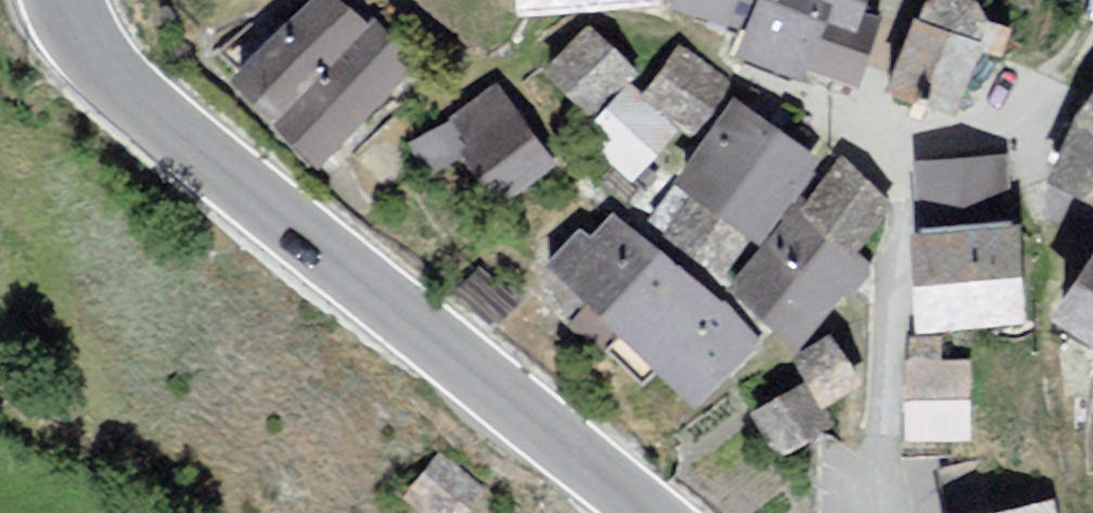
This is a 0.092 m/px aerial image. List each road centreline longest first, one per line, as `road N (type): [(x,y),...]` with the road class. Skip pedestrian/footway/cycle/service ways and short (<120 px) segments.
road 1 (tertiary): [(65,0),(100,71),(655,512)]
road 2 (residential): [(893,512),(902,150)]

